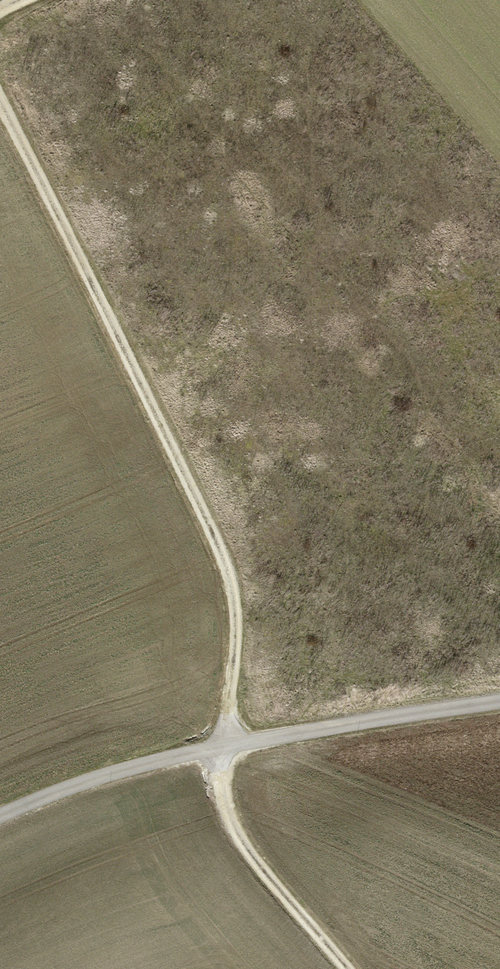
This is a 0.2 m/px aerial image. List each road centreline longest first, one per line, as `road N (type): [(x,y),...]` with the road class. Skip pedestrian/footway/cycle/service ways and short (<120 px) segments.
road 1 (track): [(0,103),(227,553),(240,633),(220,743)]
road 2 (unclassified): [(0,816),(220,743),(499,701)]
road 3 (track): [(346,968),(243,842),(226,806),(220,743)]

